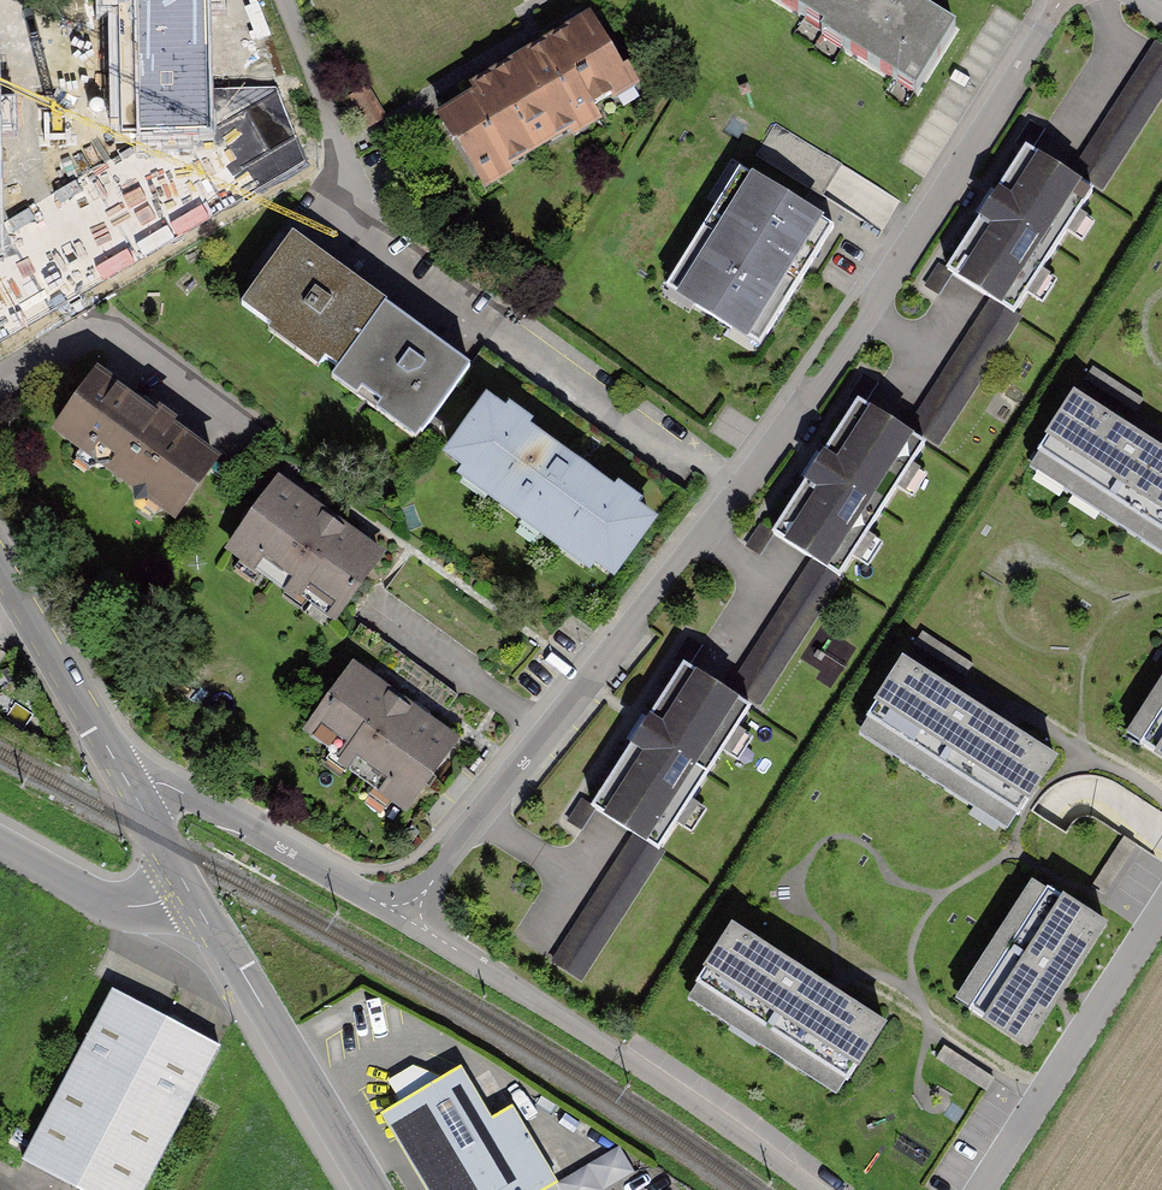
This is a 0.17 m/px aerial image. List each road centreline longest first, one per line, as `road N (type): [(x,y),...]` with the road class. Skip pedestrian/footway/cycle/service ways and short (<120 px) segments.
road 1 (residential): [(1062,0),(854,337),(410,911)]
road 2 (residential): [(410,911),(812,1189)]
road 3 (tertiary): [(187,886),(367,1189)]
road 4 (residential): [(1161,914),(985,1189)]
road 5 (residential): [(410,911),(379,903),(167,784),(134,793)]
road 6 (tertiary): [(0,564),(134,793)]
road 7 (unclassified): [(0,845),(97,899),(132,907),(187,886)]

